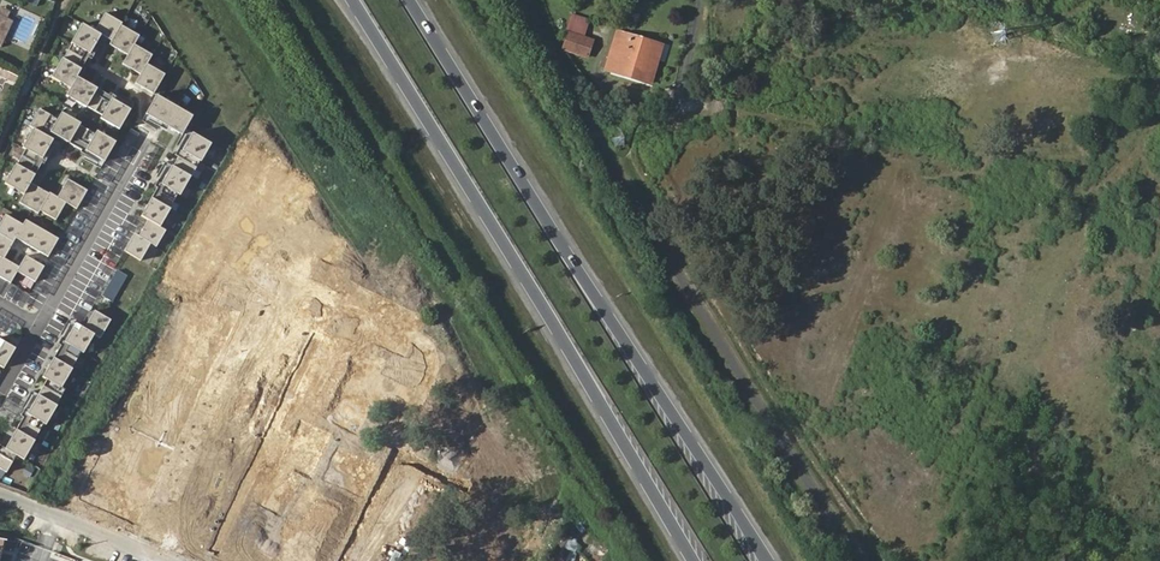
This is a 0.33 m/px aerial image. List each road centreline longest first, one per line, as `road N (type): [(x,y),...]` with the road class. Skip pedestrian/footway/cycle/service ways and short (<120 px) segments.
road 1 (primary): [(763,560),(412,0)]
road 2 (primary): [(350,0),(697,560)]

